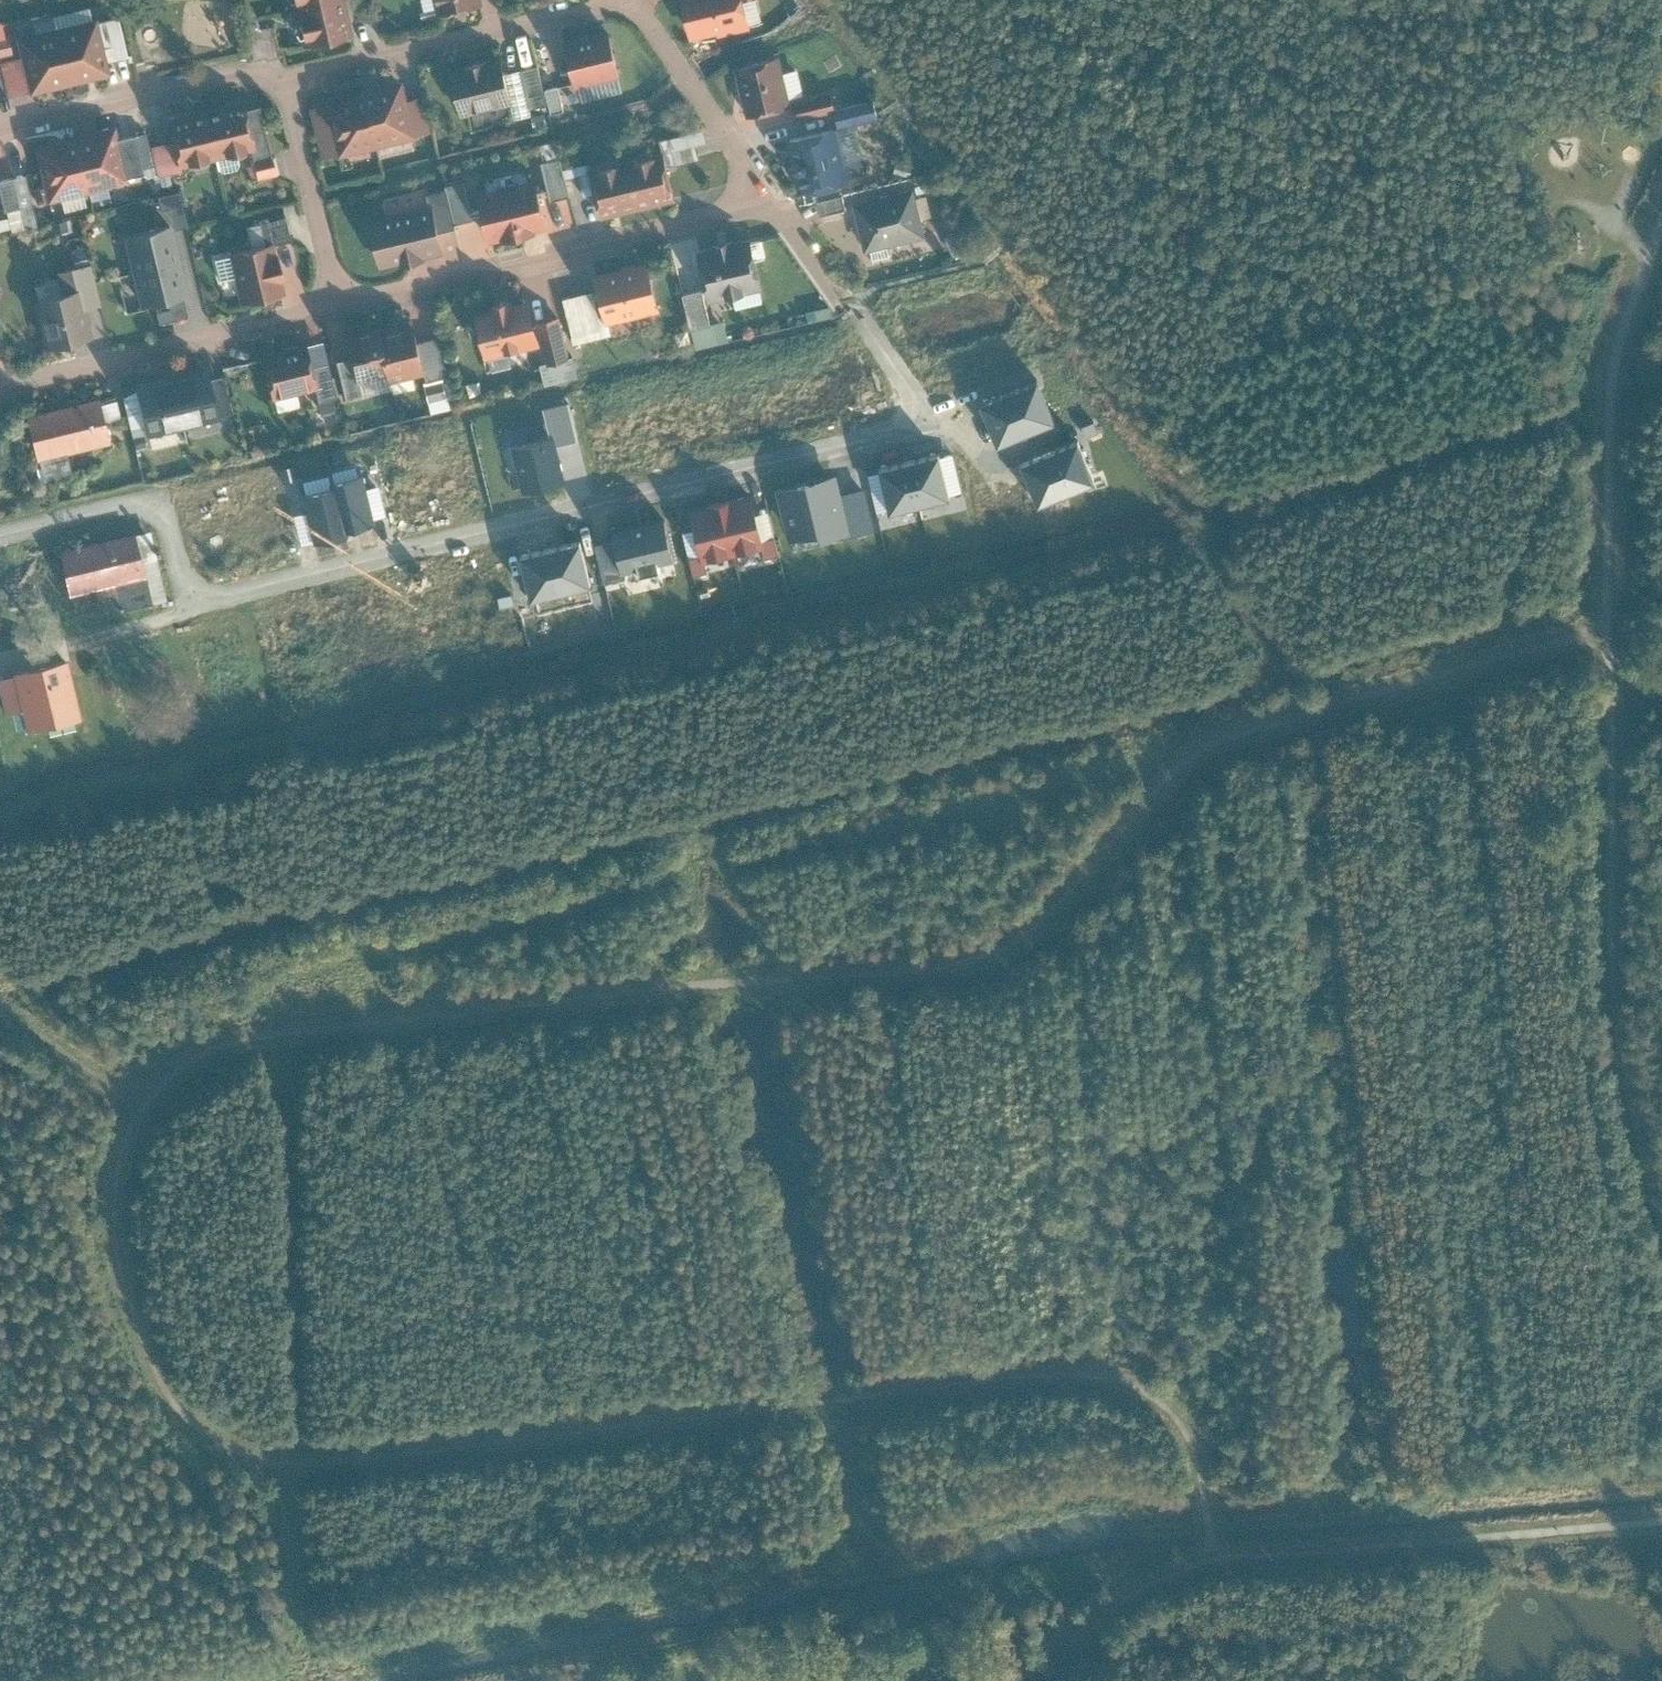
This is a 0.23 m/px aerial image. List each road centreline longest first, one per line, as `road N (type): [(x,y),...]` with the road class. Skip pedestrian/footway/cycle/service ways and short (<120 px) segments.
road 1 (residential): [(0,536),(152,504),(167,519),(195,602),(915,419),(920,403),(908,384),(844,304)]
road 2 (residential): [(285,82),(621,6),(642,16),(769,198)]
road 3 (residential): [(339,306),(769,198)]
road 4 (residential): [(0,396),(29,381),(339,306)]
road 5 (residential): [(0,131),(239,73),(285,82)]
road 6 (residential): [(285,82),(339,306)]
road 7 (residential): [(769,198),(844,304)]

